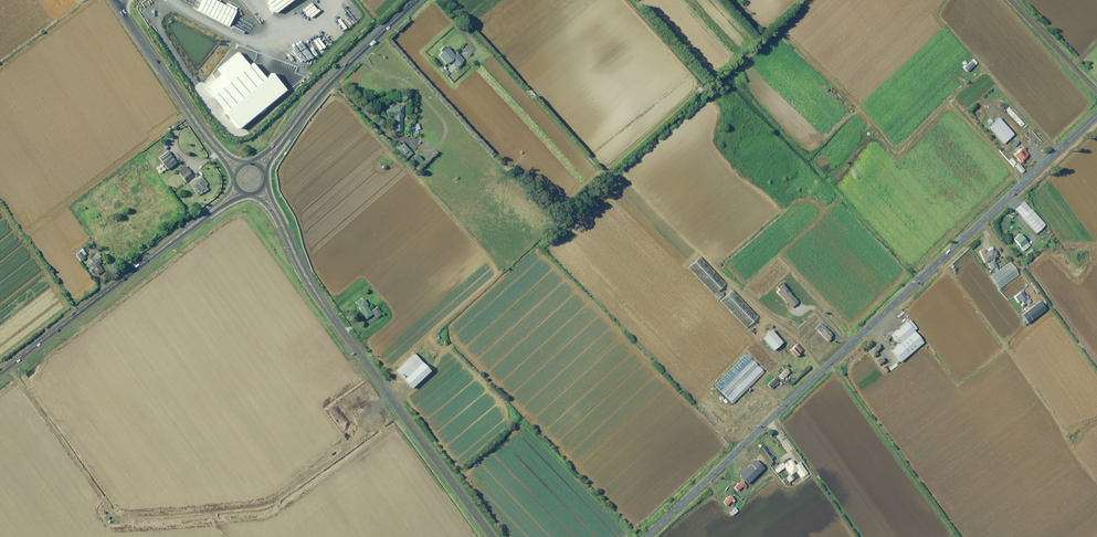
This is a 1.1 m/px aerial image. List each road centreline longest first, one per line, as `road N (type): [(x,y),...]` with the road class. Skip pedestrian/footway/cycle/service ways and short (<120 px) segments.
road 1 (tertiary): [(646,536),(1096,115)]
road 2 (tertiary): [(493,536),(314,291)]
road 3 (secondary): [(177,237),(0,372)]
road 4 (secondary): [(416,0),(315,98)]
road 5 (tertiary): [(191,114),(114,0)]
road 6 (unclassified): [(1012,0),(1096,90)]

